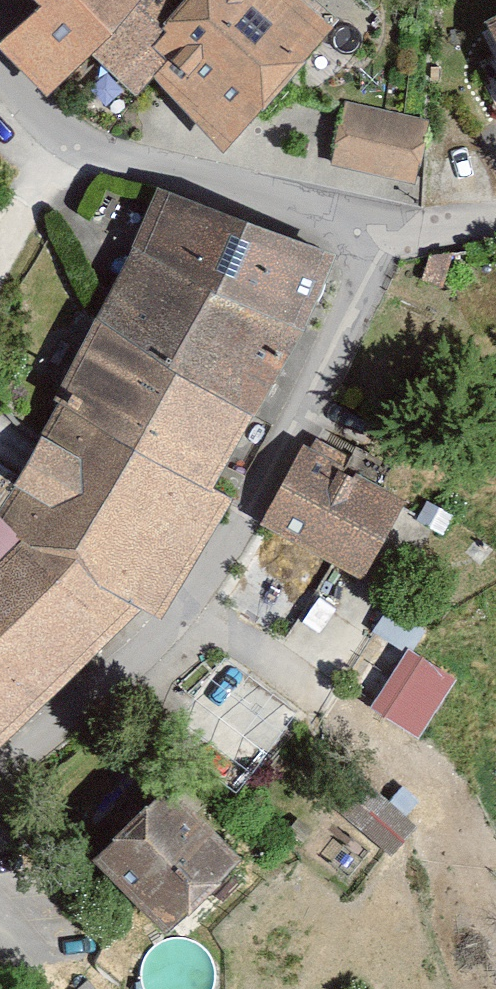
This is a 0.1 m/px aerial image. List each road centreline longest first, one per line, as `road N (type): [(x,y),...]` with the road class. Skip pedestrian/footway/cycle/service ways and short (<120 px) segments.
road 1 (residential): [(399,201),(188,650),(0,823)]
road 2 (residential): [(0,69),(62,138),(399,201)]
road 3 (track): [(62,138),(0,278)]

